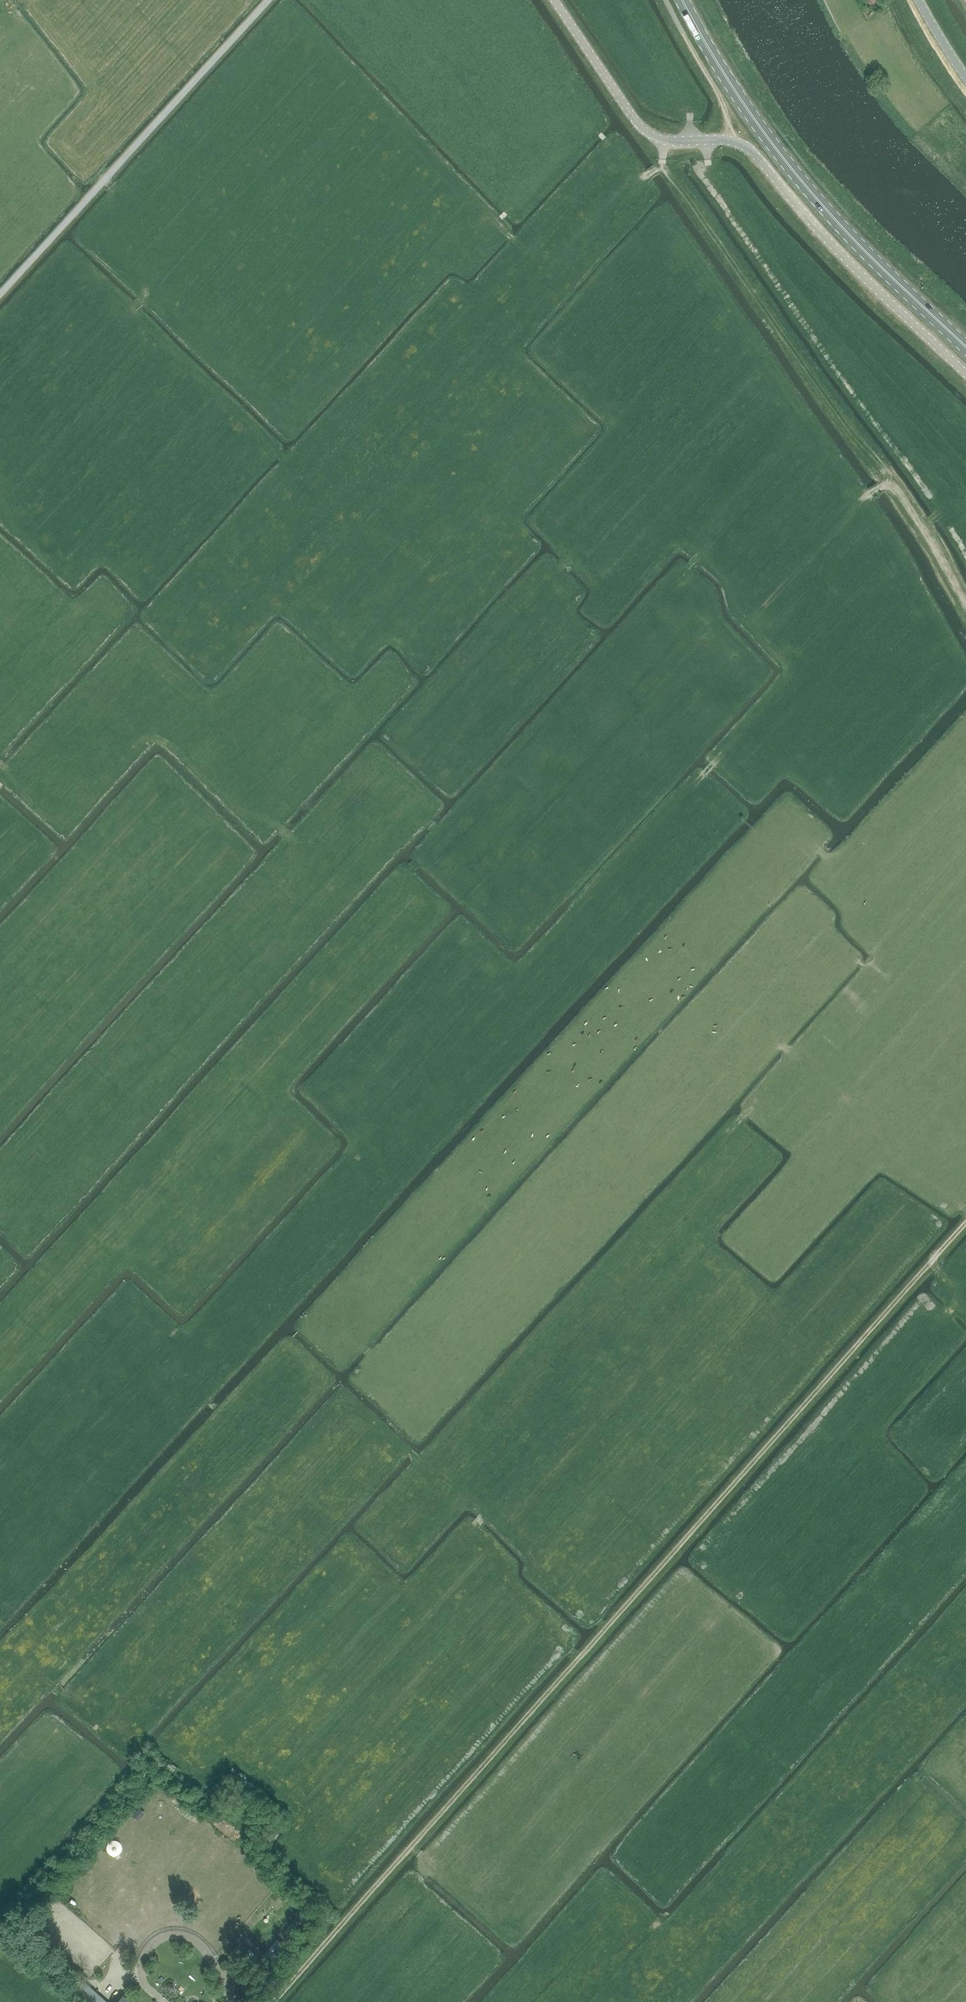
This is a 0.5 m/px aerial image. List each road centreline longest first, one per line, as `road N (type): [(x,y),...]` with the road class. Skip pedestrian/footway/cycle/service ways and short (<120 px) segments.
road 1 (track): [(275,2001),(965,1223)]
road 2 (unclassified): [(965,374),(865,279),(750,149),(733,141),(665,141),(644,130),(554,0)]
road 3 (track): [(665,141),(662,166),(900,491),(965,604)]
road 4 (primary): [(965,347),(785,162),(682,0)]
road 5 (track): [(270,0),(0,294)]

